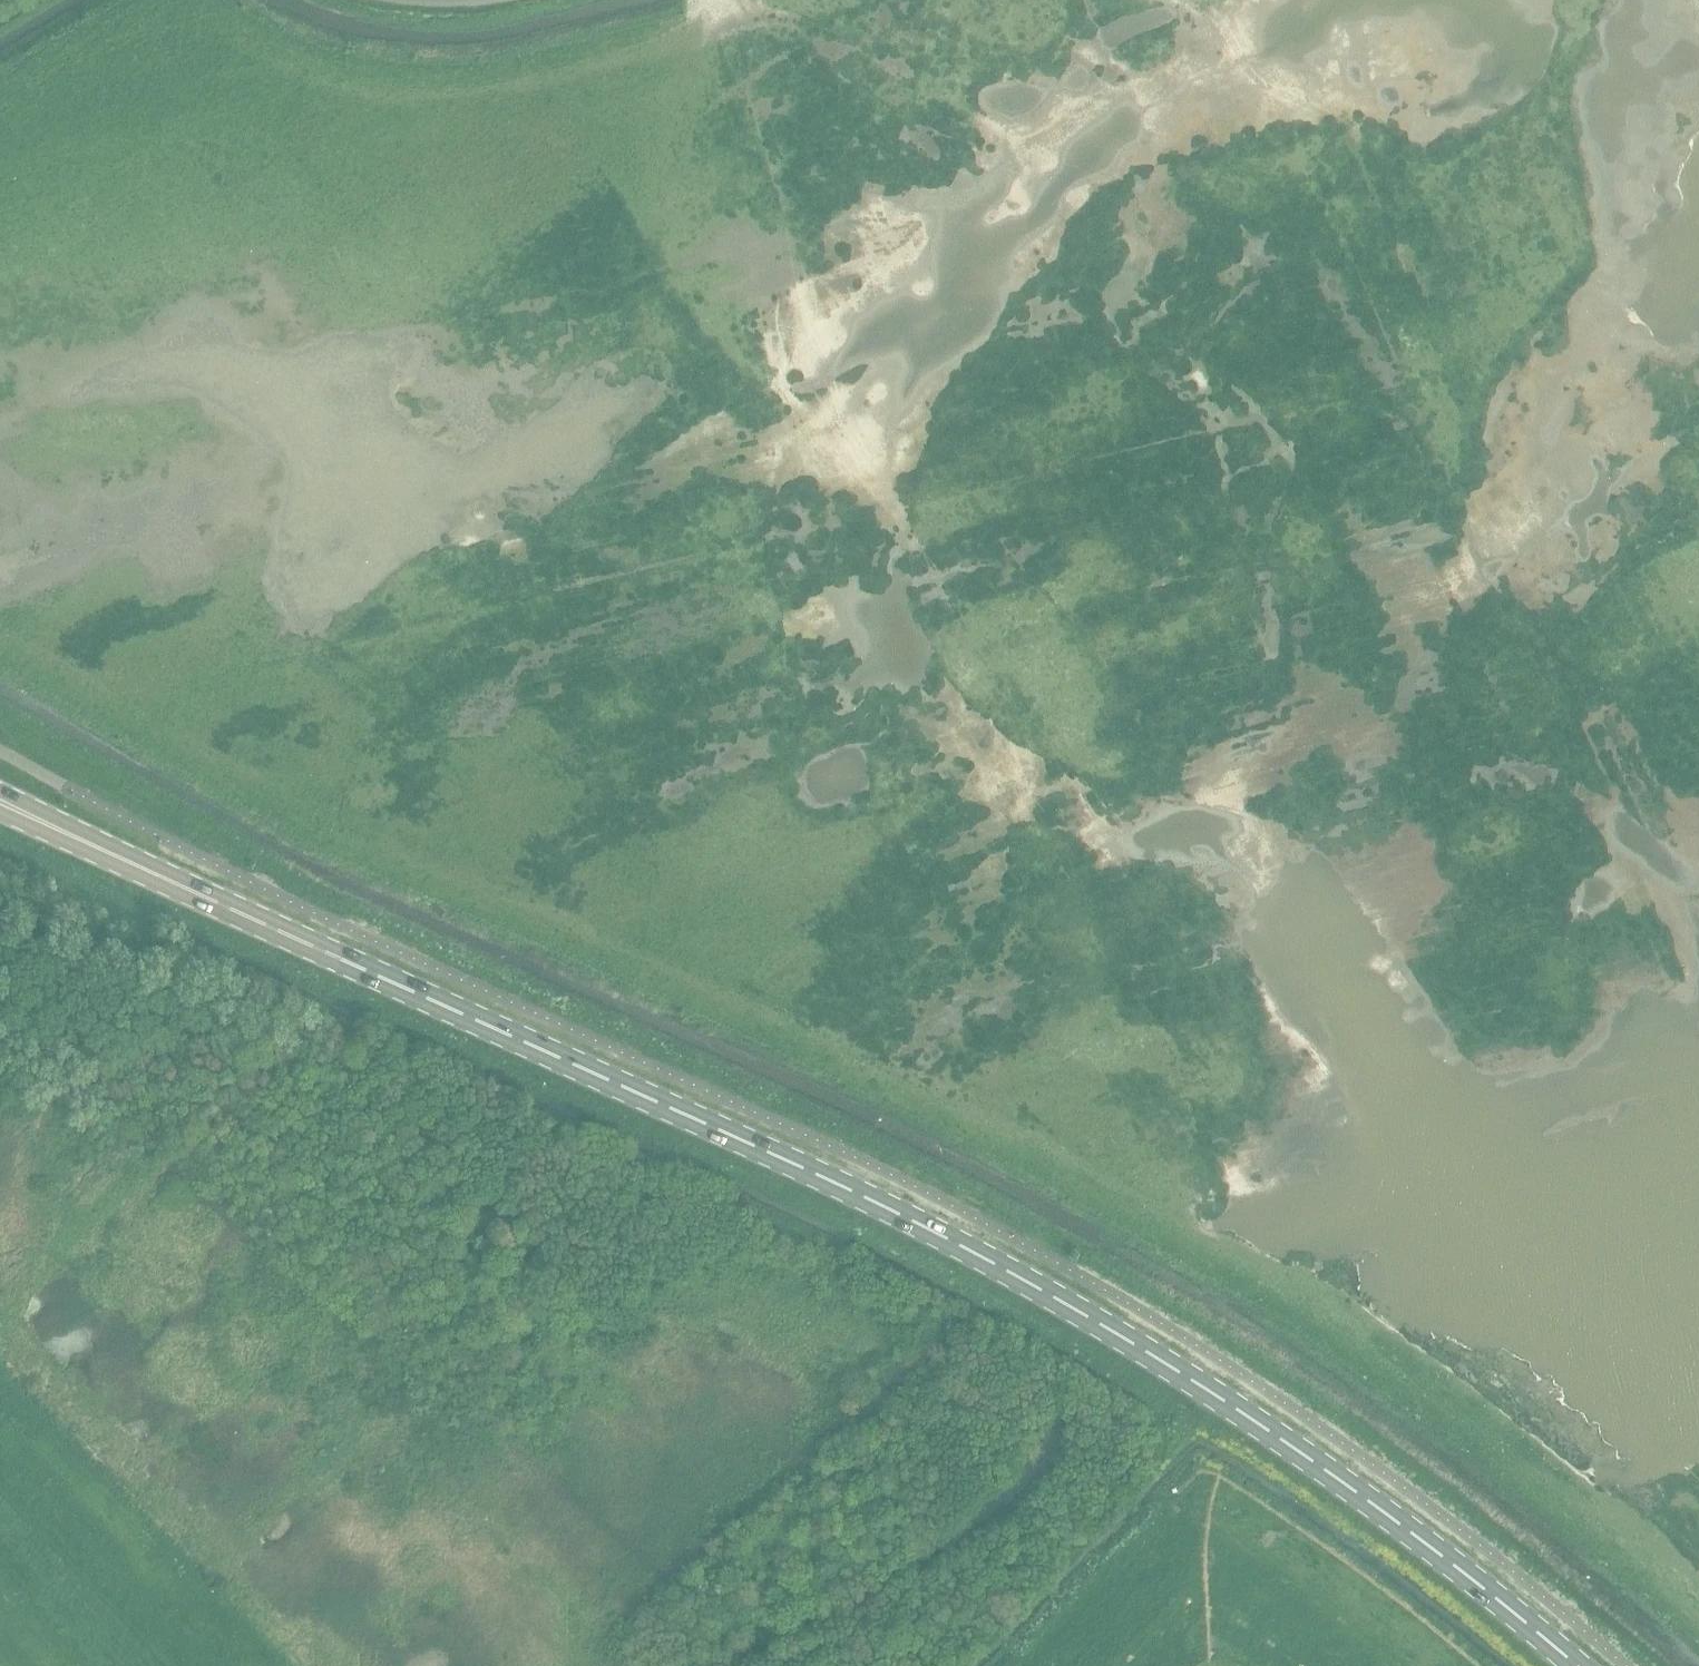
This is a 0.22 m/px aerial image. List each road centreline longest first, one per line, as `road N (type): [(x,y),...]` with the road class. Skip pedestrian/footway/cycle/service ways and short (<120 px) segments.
road 1 (primary): [(1577,1665),(1349,1485),(988,1261),(800,1167),(104,852)]

